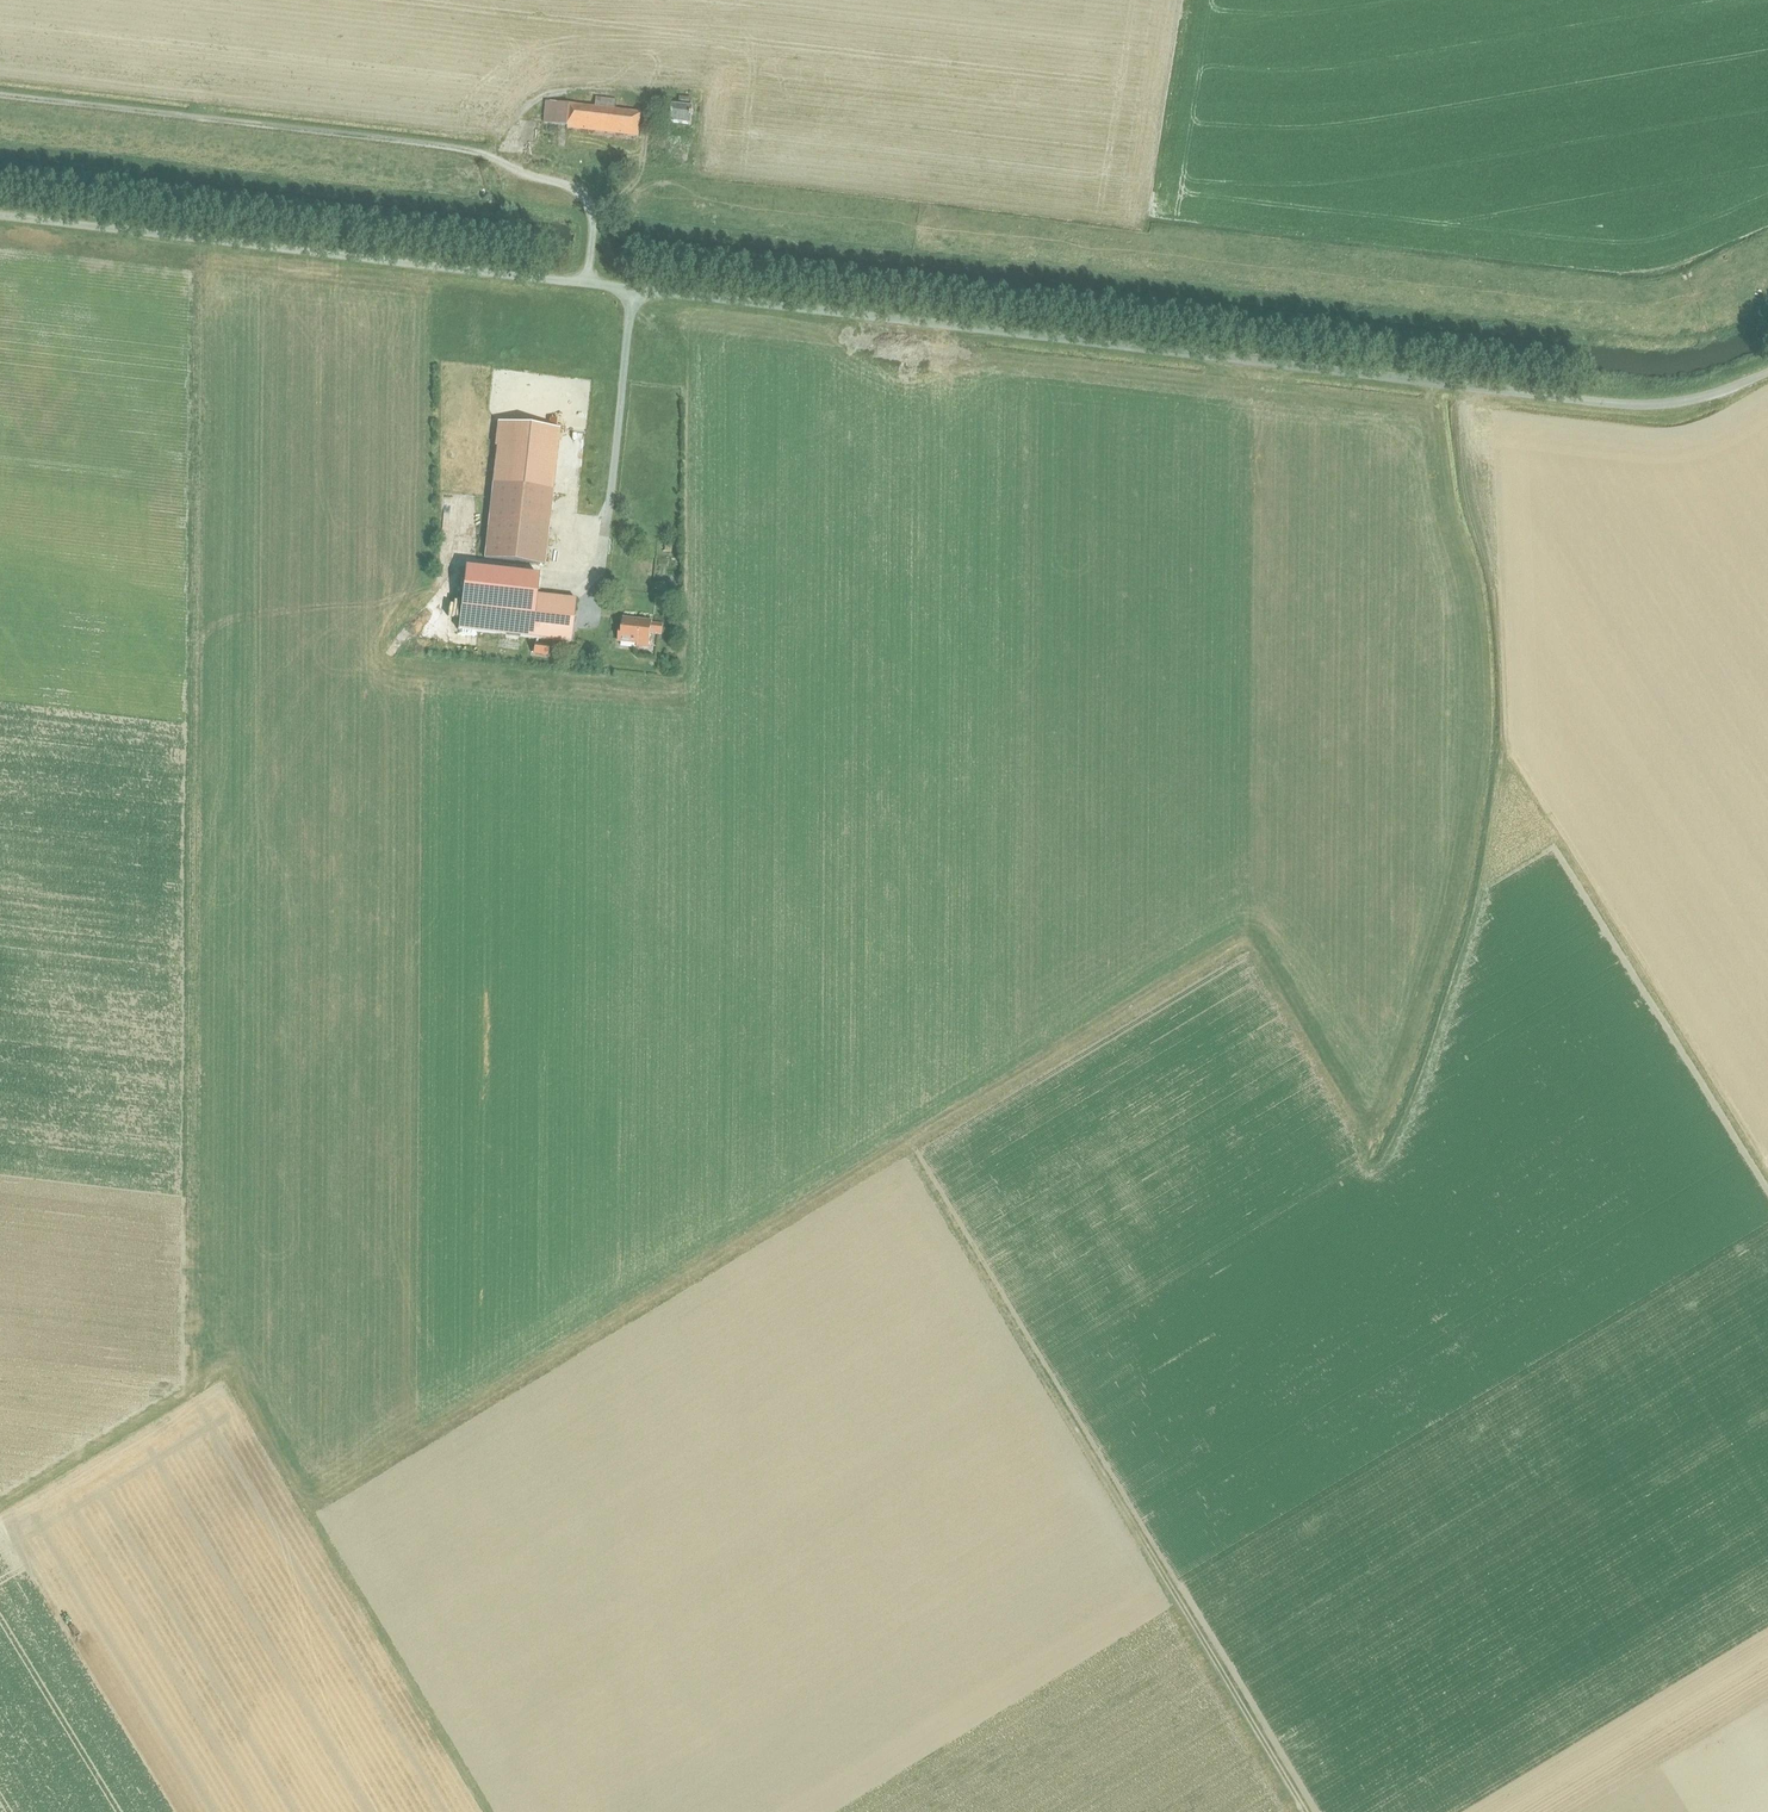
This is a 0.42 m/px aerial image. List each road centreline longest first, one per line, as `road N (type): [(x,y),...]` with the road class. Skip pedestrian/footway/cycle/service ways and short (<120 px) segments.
road 1 (unclassified): [(586,284),(1591,402),(1667,404),(1767,374)]
road 2 (track): [(1375,1137),(1405,1069),(1463,883),(1479,789),(1483,672),(1471,568),(1449,511),(1428,383)]
road 3 (track): [(1306,1811),(922,1168)]
road 4 (unclassified): [(586,284),(594,222),(586,199),(485,155),(0,95)]
road 5 (residential): [(0,215),(586,284)]

